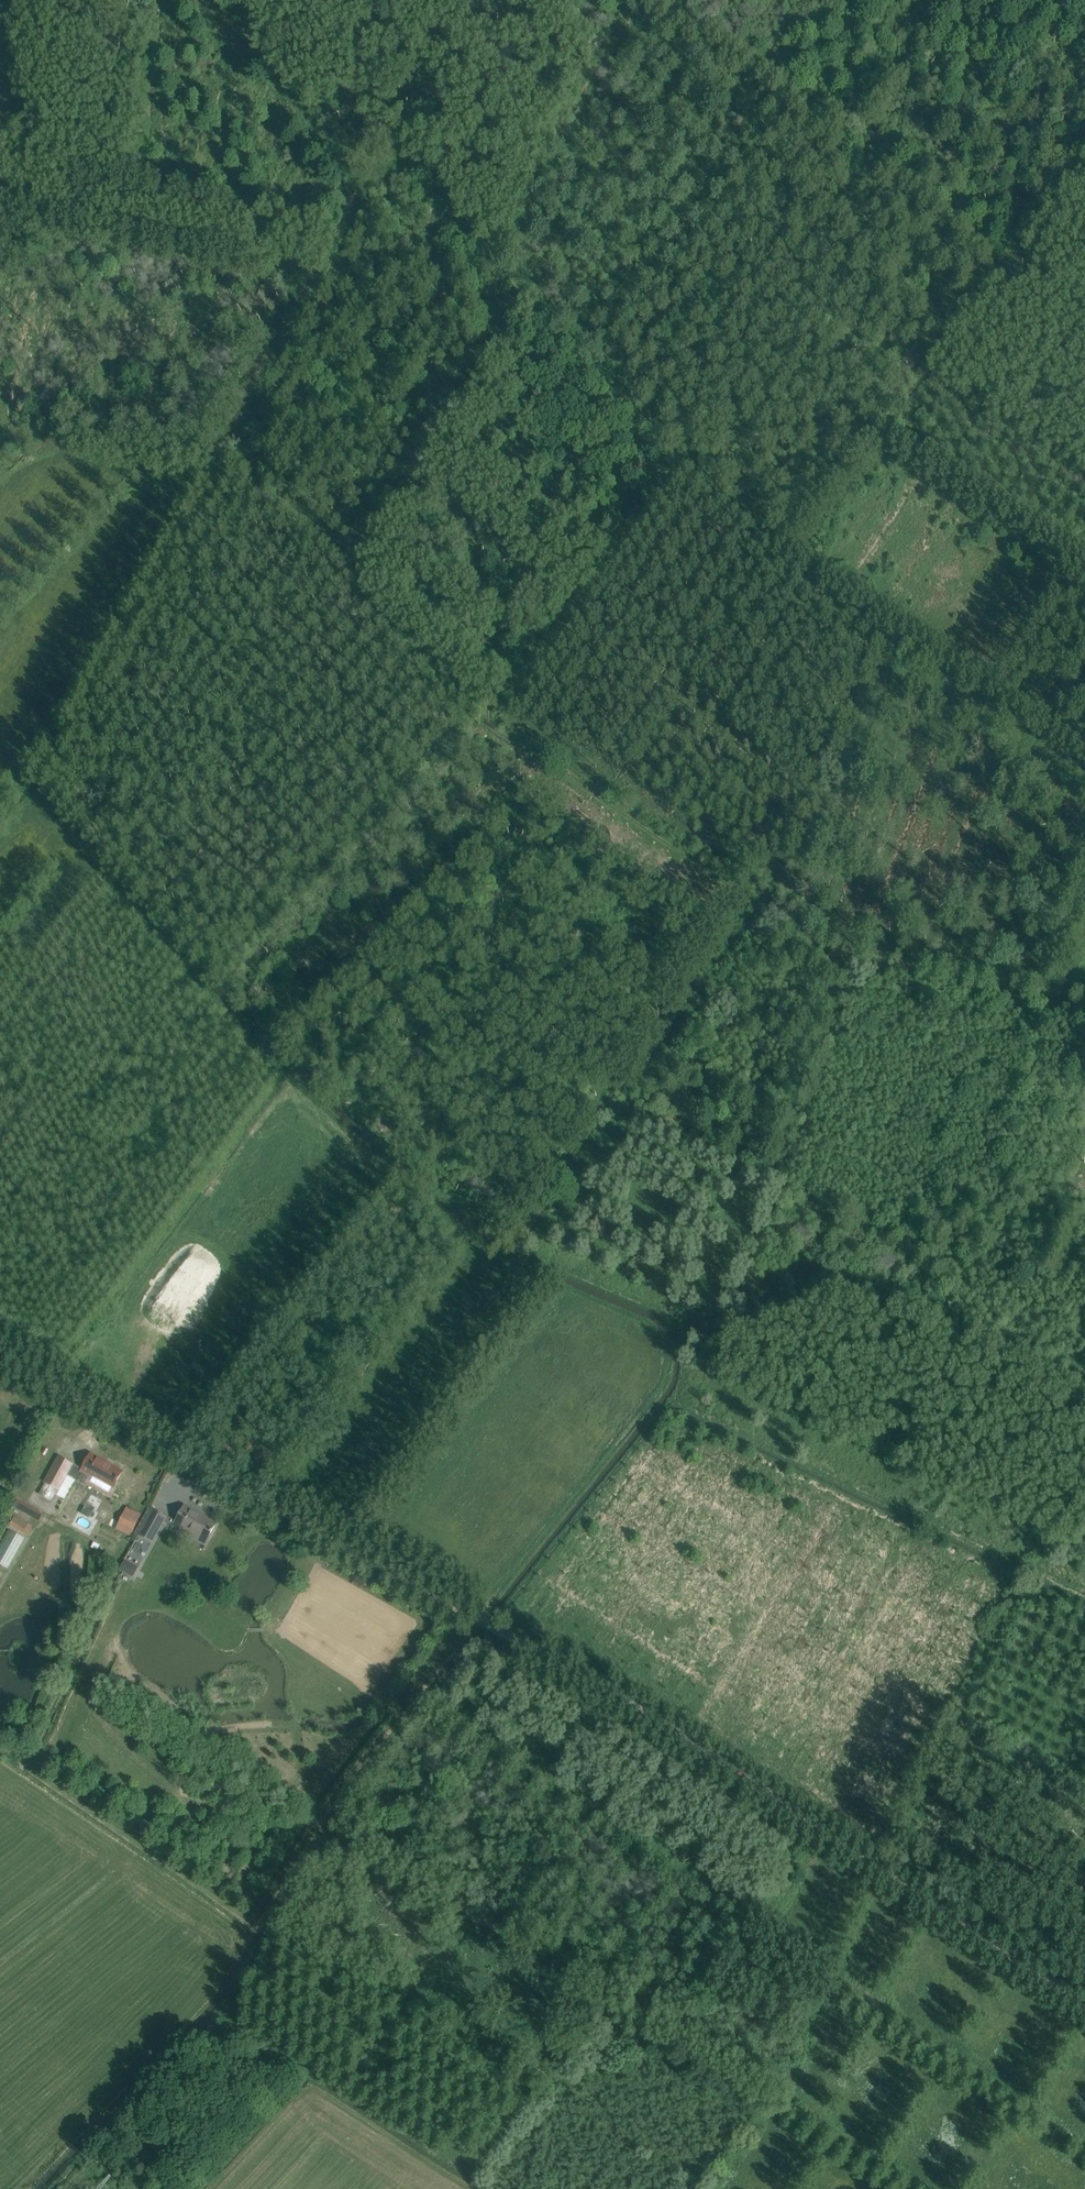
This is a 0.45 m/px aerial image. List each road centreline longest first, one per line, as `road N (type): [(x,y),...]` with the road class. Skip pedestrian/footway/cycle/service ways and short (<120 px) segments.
road 1 (unclassified): [(1084,2005),(596,1683),(0,1353)]
road 2 (track): [(339,149),(364,184),(217,456),(492,717),(744,887)]
road 3 (track): [(744,887),(854,957),(1084,1010)]
road 4 (track): [(356,0),(403,117)]

